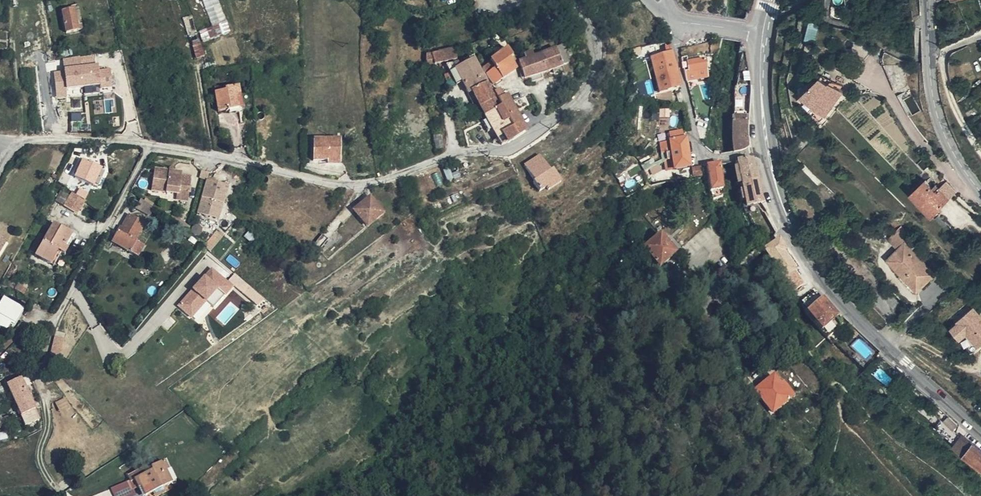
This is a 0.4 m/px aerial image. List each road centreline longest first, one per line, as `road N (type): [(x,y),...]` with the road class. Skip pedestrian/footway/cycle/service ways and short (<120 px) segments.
road 1 (residential): [(562,0),(593,29),(593,77),(565,112),(513,149),(471,149),(365,184),(113,140),(16,141),(0,166)]
road 2 (tertiary): [(980,431),(846,307),(794,232),(769,150),(765,32)]
road 3 (tertiary): [(980,189),(936,104),(928,0)]

